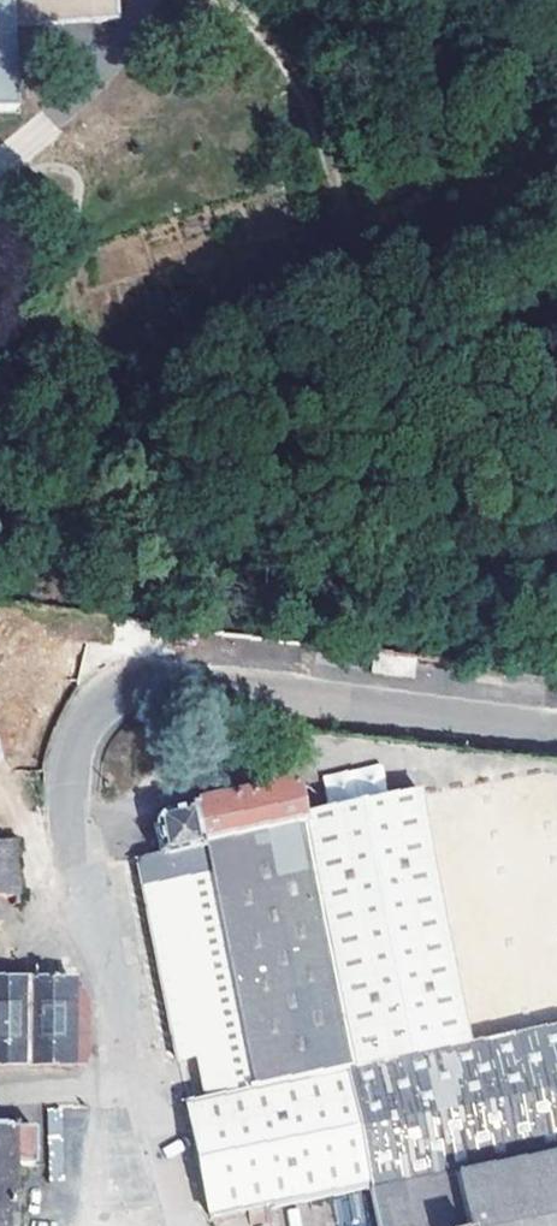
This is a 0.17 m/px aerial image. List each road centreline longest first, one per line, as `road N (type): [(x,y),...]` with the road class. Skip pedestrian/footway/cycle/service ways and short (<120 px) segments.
road 1 (residential): [(171,1225),(64,822),(71,778),(108,708),(182,683),(556,727)]

